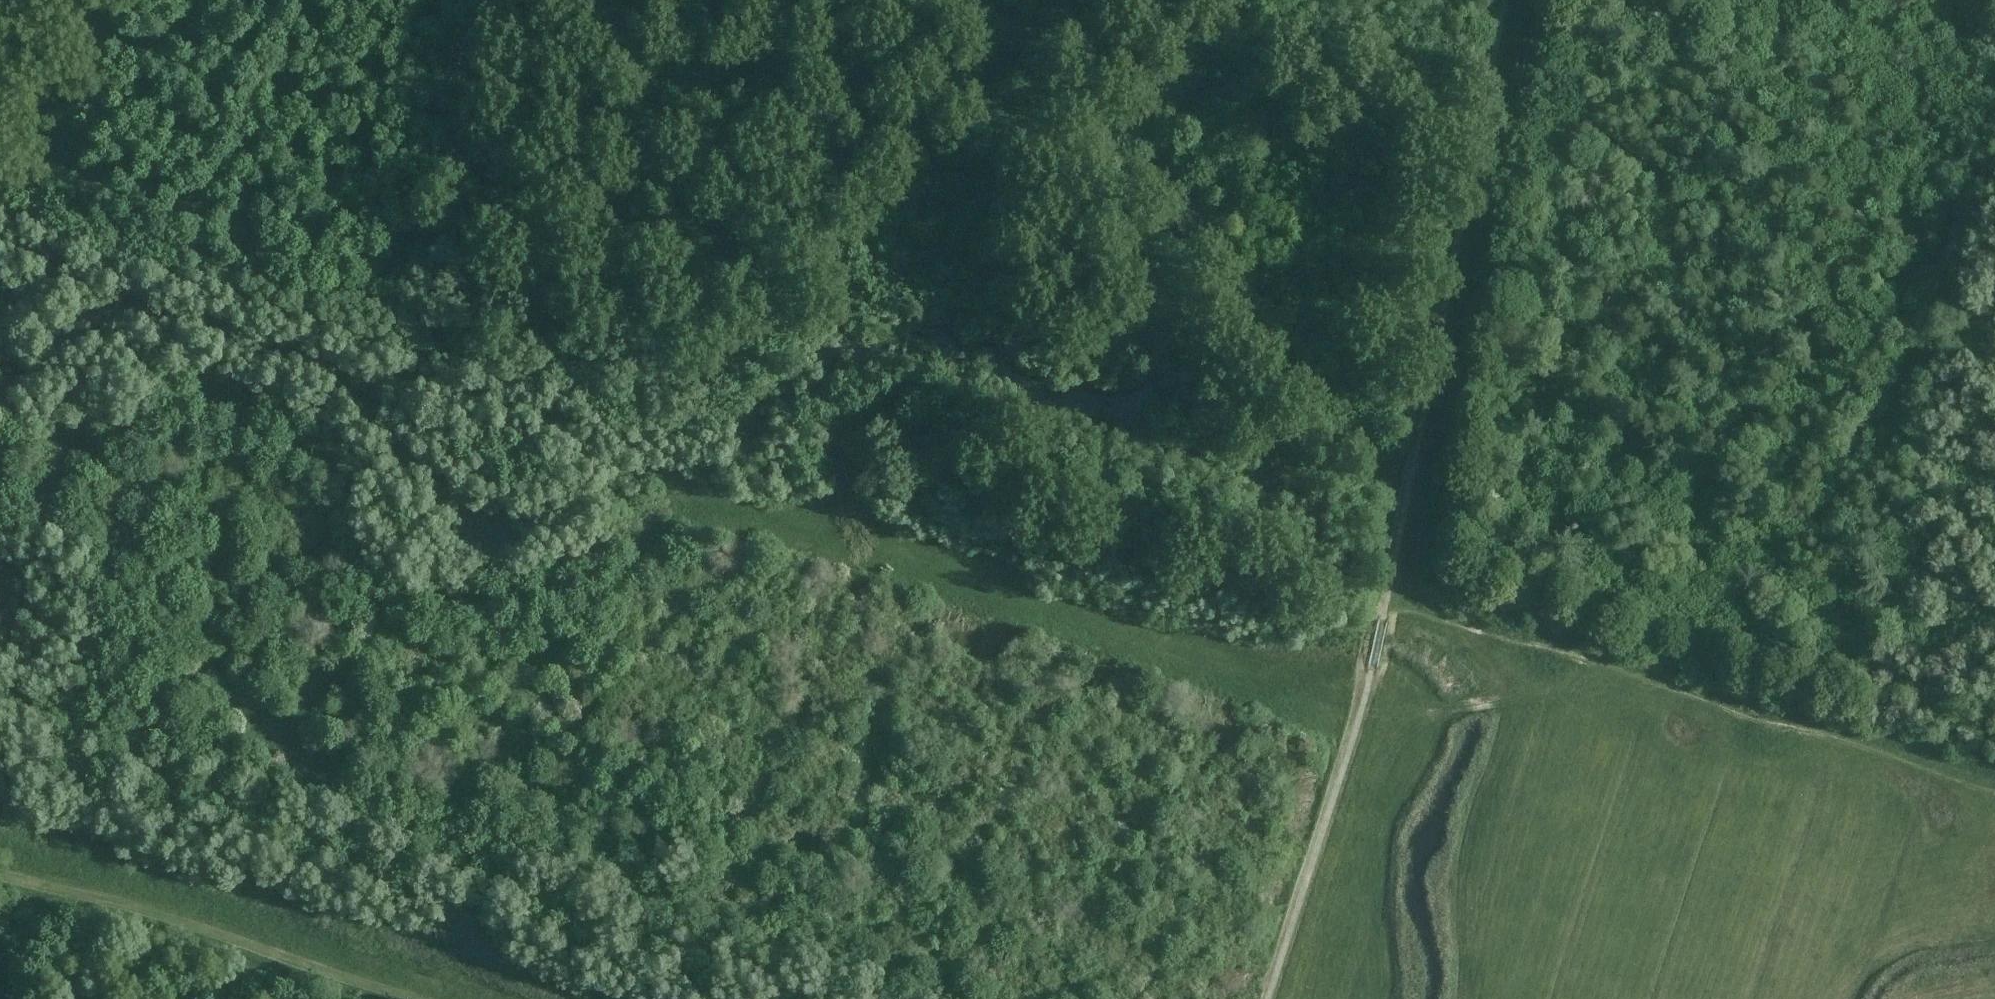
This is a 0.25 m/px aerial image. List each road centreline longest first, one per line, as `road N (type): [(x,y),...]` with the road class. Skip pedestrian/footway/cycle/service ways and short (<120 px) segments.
road 1 (track): [(1994,793),(1773,730),(1392,599)]
road 2 (track): [(0,873),(182,919),(409,998)]

